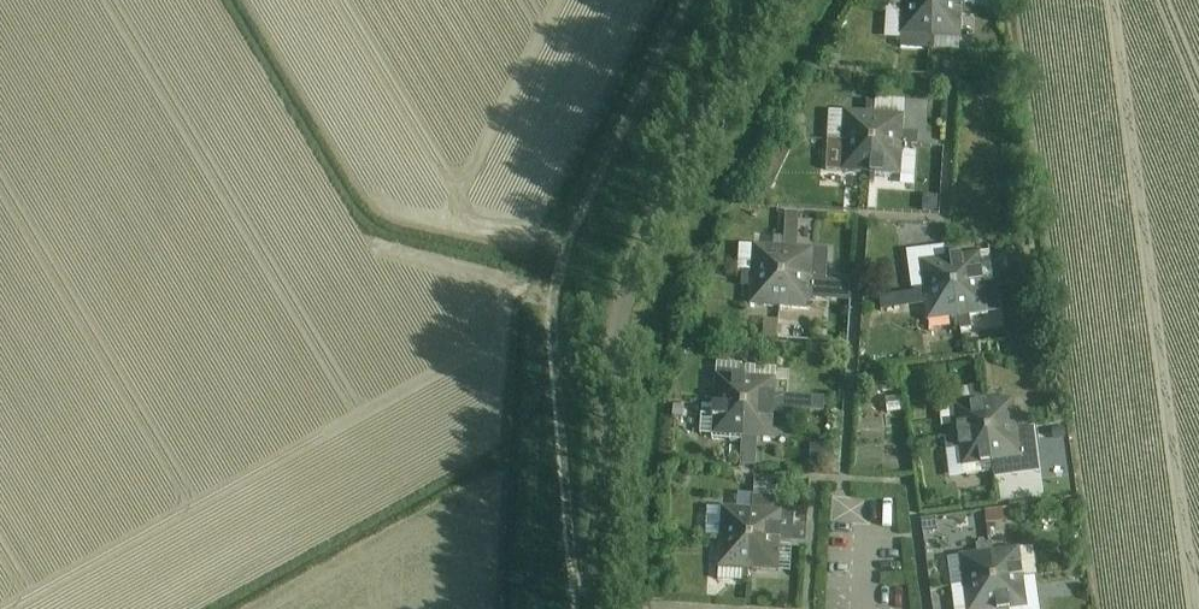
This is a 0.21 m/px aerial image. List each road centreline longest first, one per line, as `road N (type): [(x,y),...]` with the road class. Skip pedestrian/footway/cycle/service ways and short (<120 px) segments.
road 1 (unclassified): [(593,608),(625,291),(661,200),(772,0)]
road 2 (track): [(576,608),(549,319),(535,294),(503,290)]
road 3 (track): [(549,319),(536,323),(531,347),(528,590),(472,601)]

